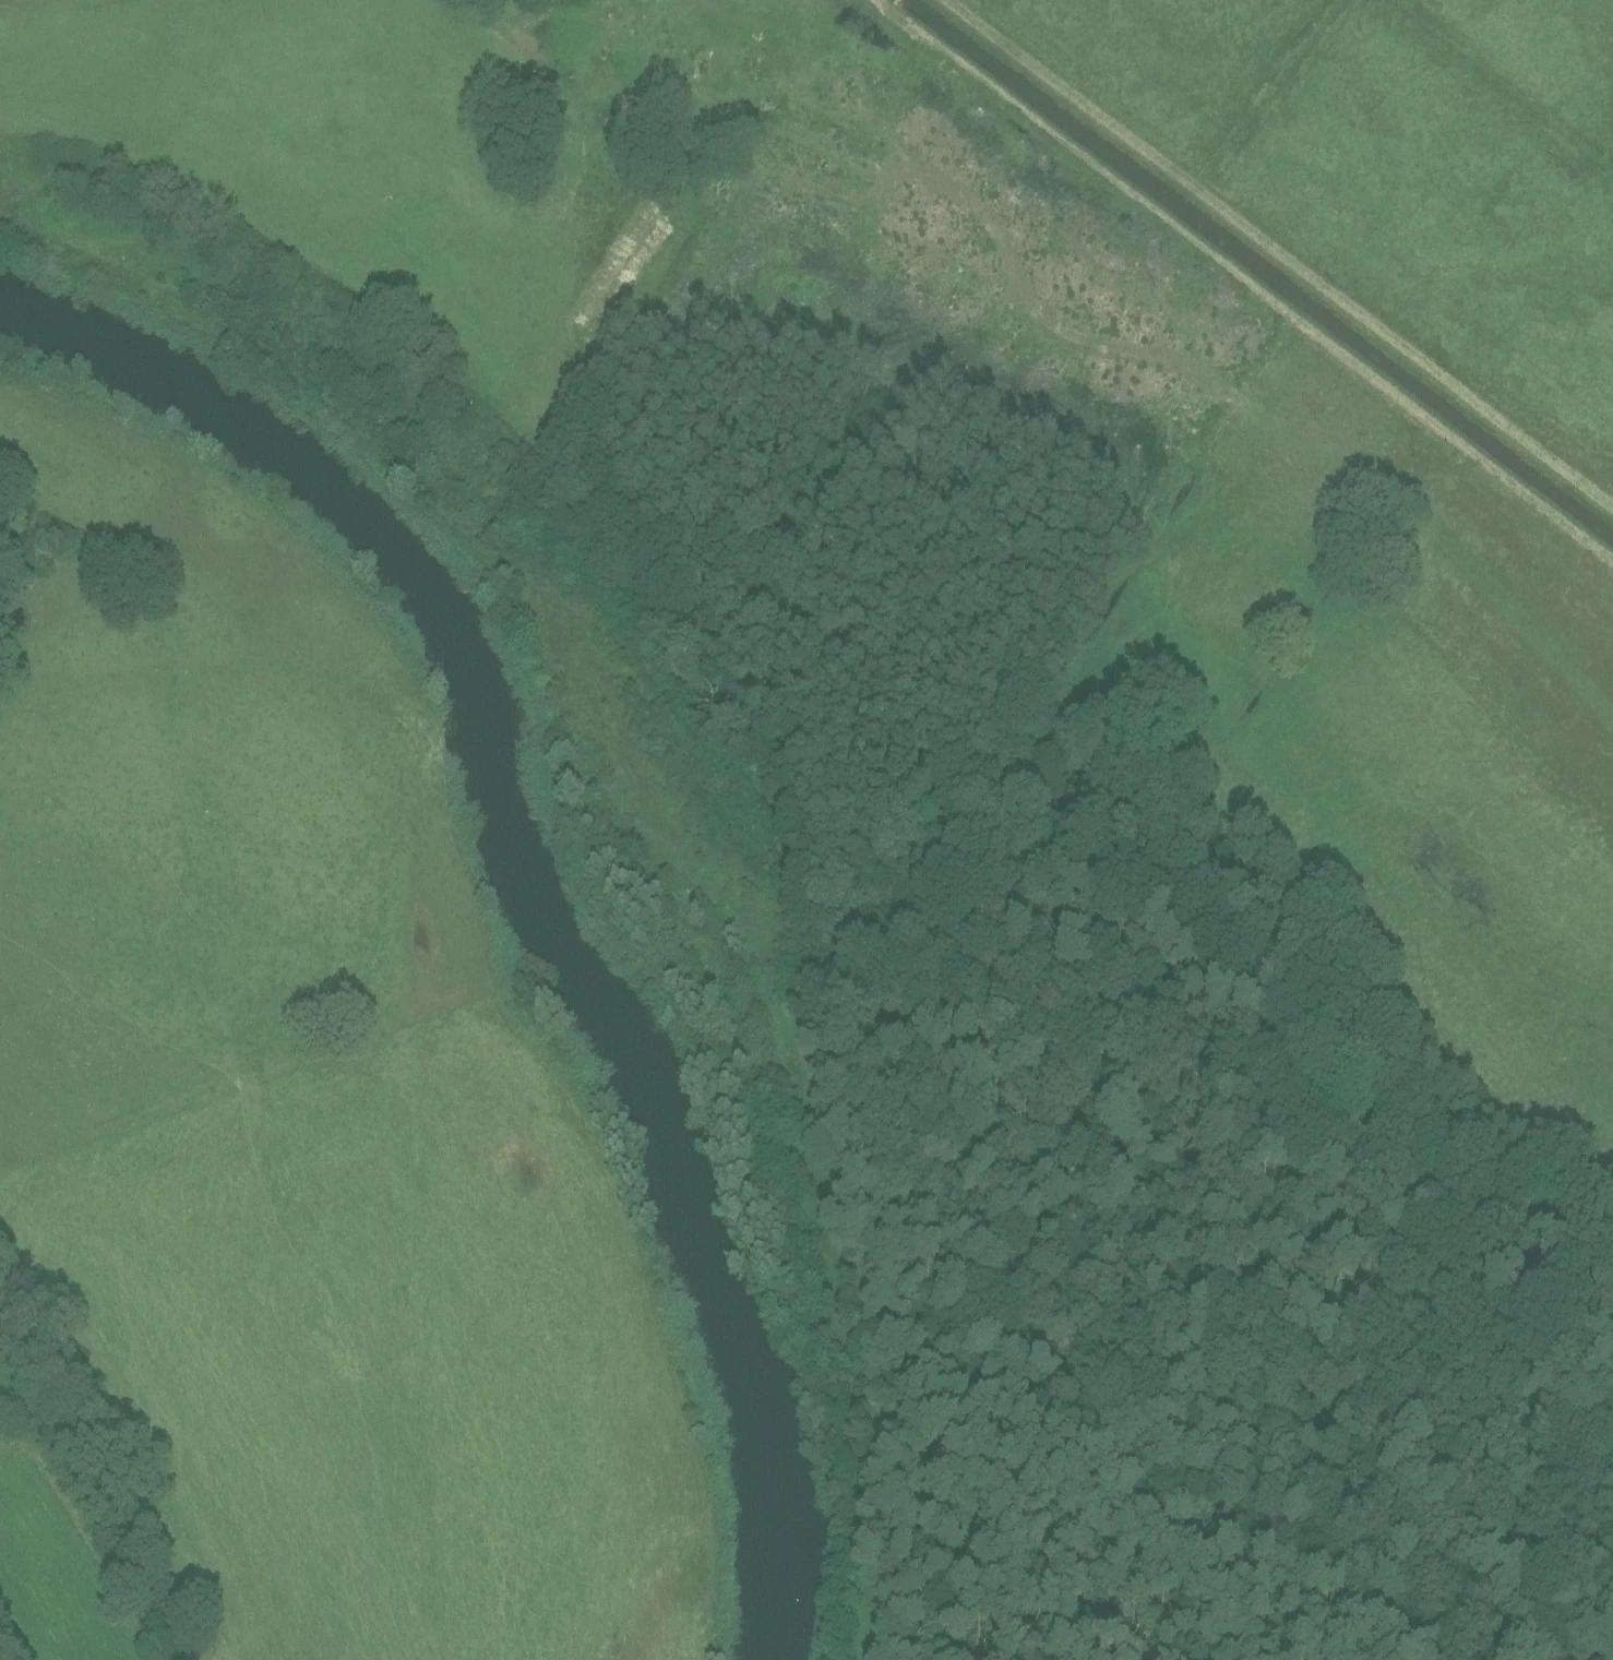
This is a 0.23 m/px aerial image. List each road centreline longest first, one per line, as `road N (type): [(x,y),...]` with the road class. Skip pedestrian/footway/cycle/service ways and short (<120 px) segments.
road 1 (track): [(964,843),(905,738),(571,478),(406,339),(337,266),(142,158),(102,141),(0,125)]
road 2 (track): [(1125,1659),(1121,1480),(1084,1415),(1049,1256),(998,1148),(977,962),(995,904),(988,872),(964,843)]
road 3 (track): [(1612,1223),(1485,1066),(1240,816),(1063,675)]

